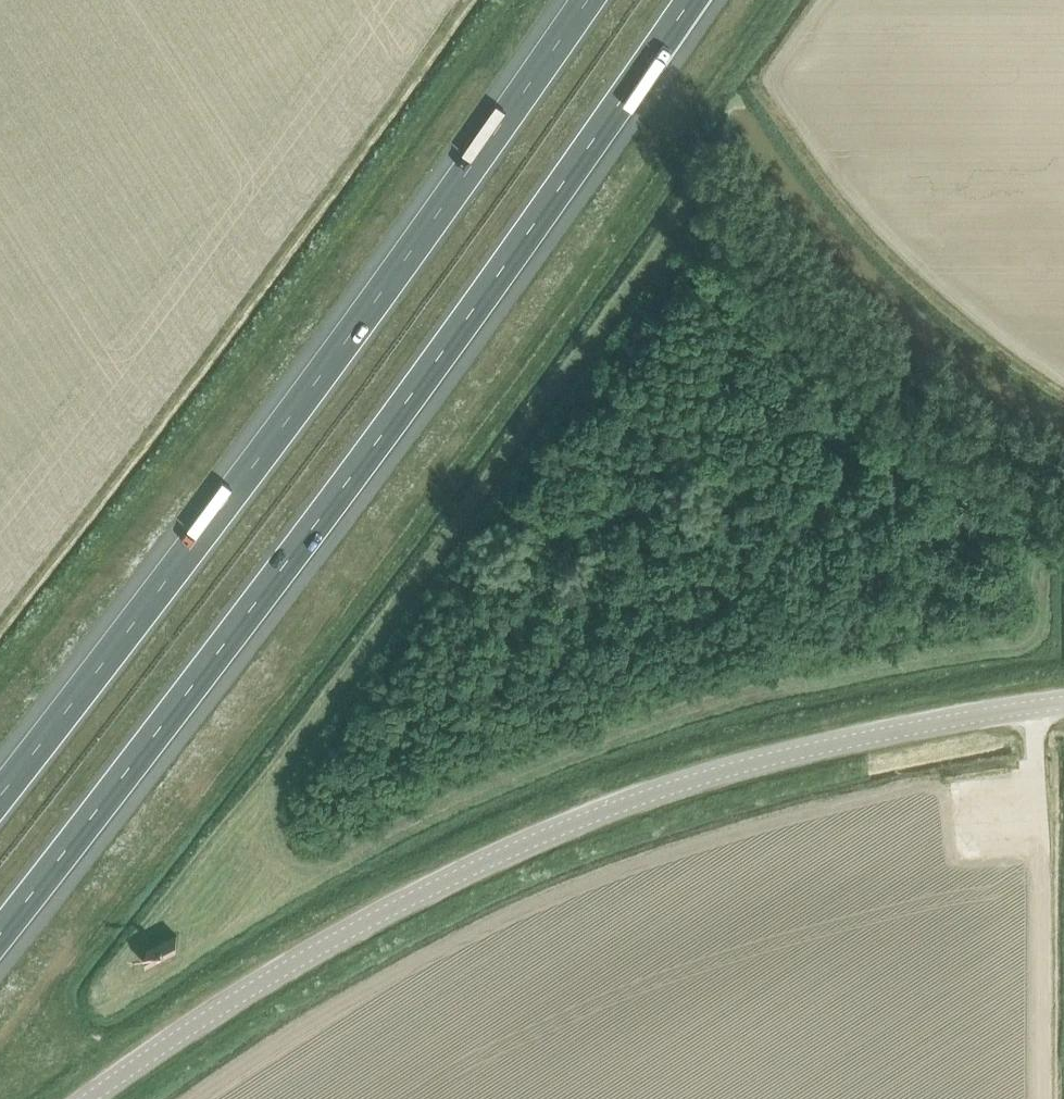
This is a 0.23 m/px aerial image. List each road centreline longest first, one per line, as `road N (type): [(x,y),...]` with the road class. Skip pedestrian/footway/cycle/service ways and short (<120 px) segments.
road 1 (motorway): [(0,933),(232,637),(691,0)]
road 2 (unclassified): [(89,1098),(332,940),(563,829),(774,758),(1063,702)]
road 3 (motorway): [(588,0),(358,325),(0,792)]
road 4 (track): [(1027,708),(1037,810),(1036,1098)]

